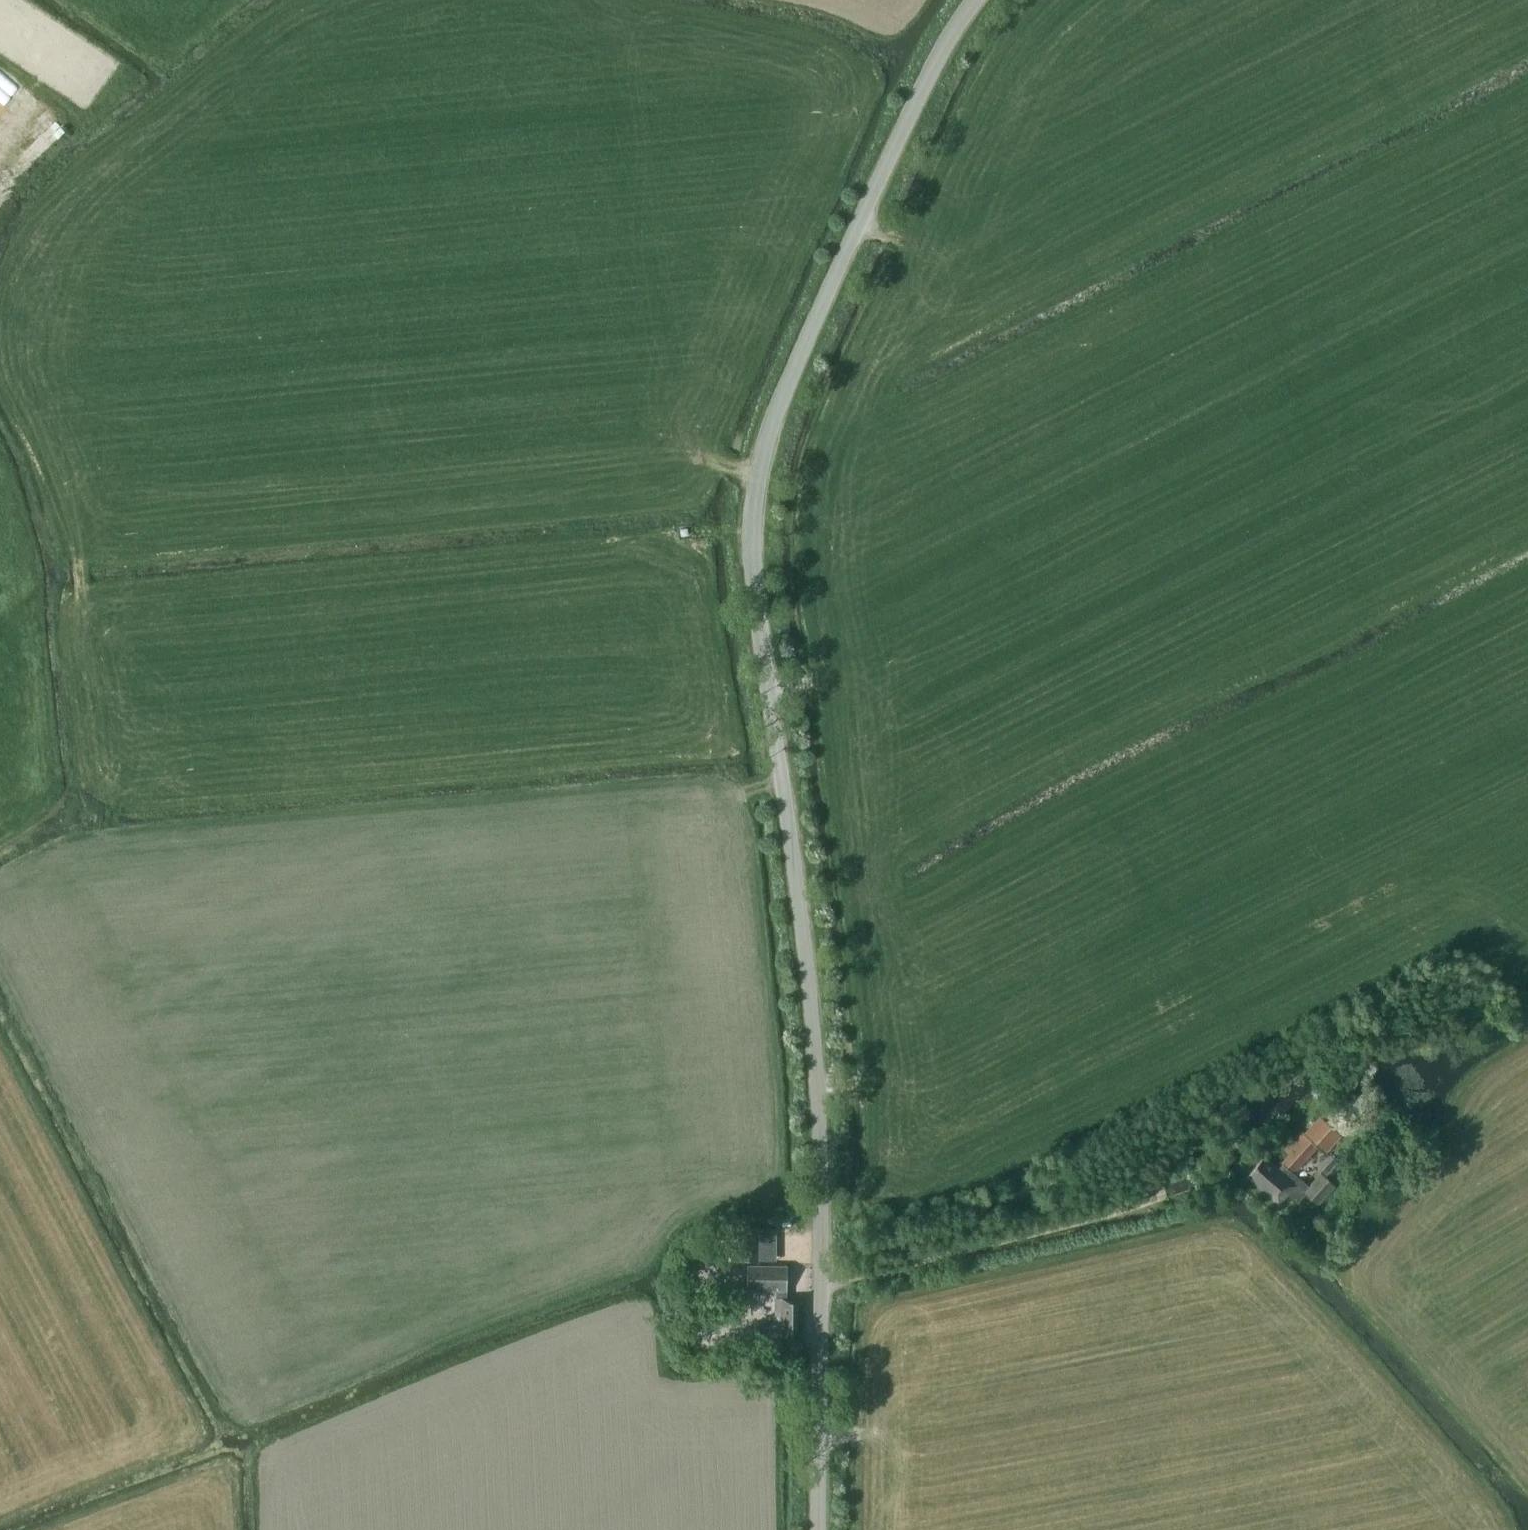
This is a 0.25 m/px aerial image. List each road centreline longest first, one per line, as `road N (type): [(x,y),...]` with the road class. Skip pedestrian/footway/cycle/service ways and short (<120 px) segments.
road 1 (unclassified): [(819,1529),(816,1067),(756,587),(755,502),(770,429),(800,356),(935,63),(975,0)]

